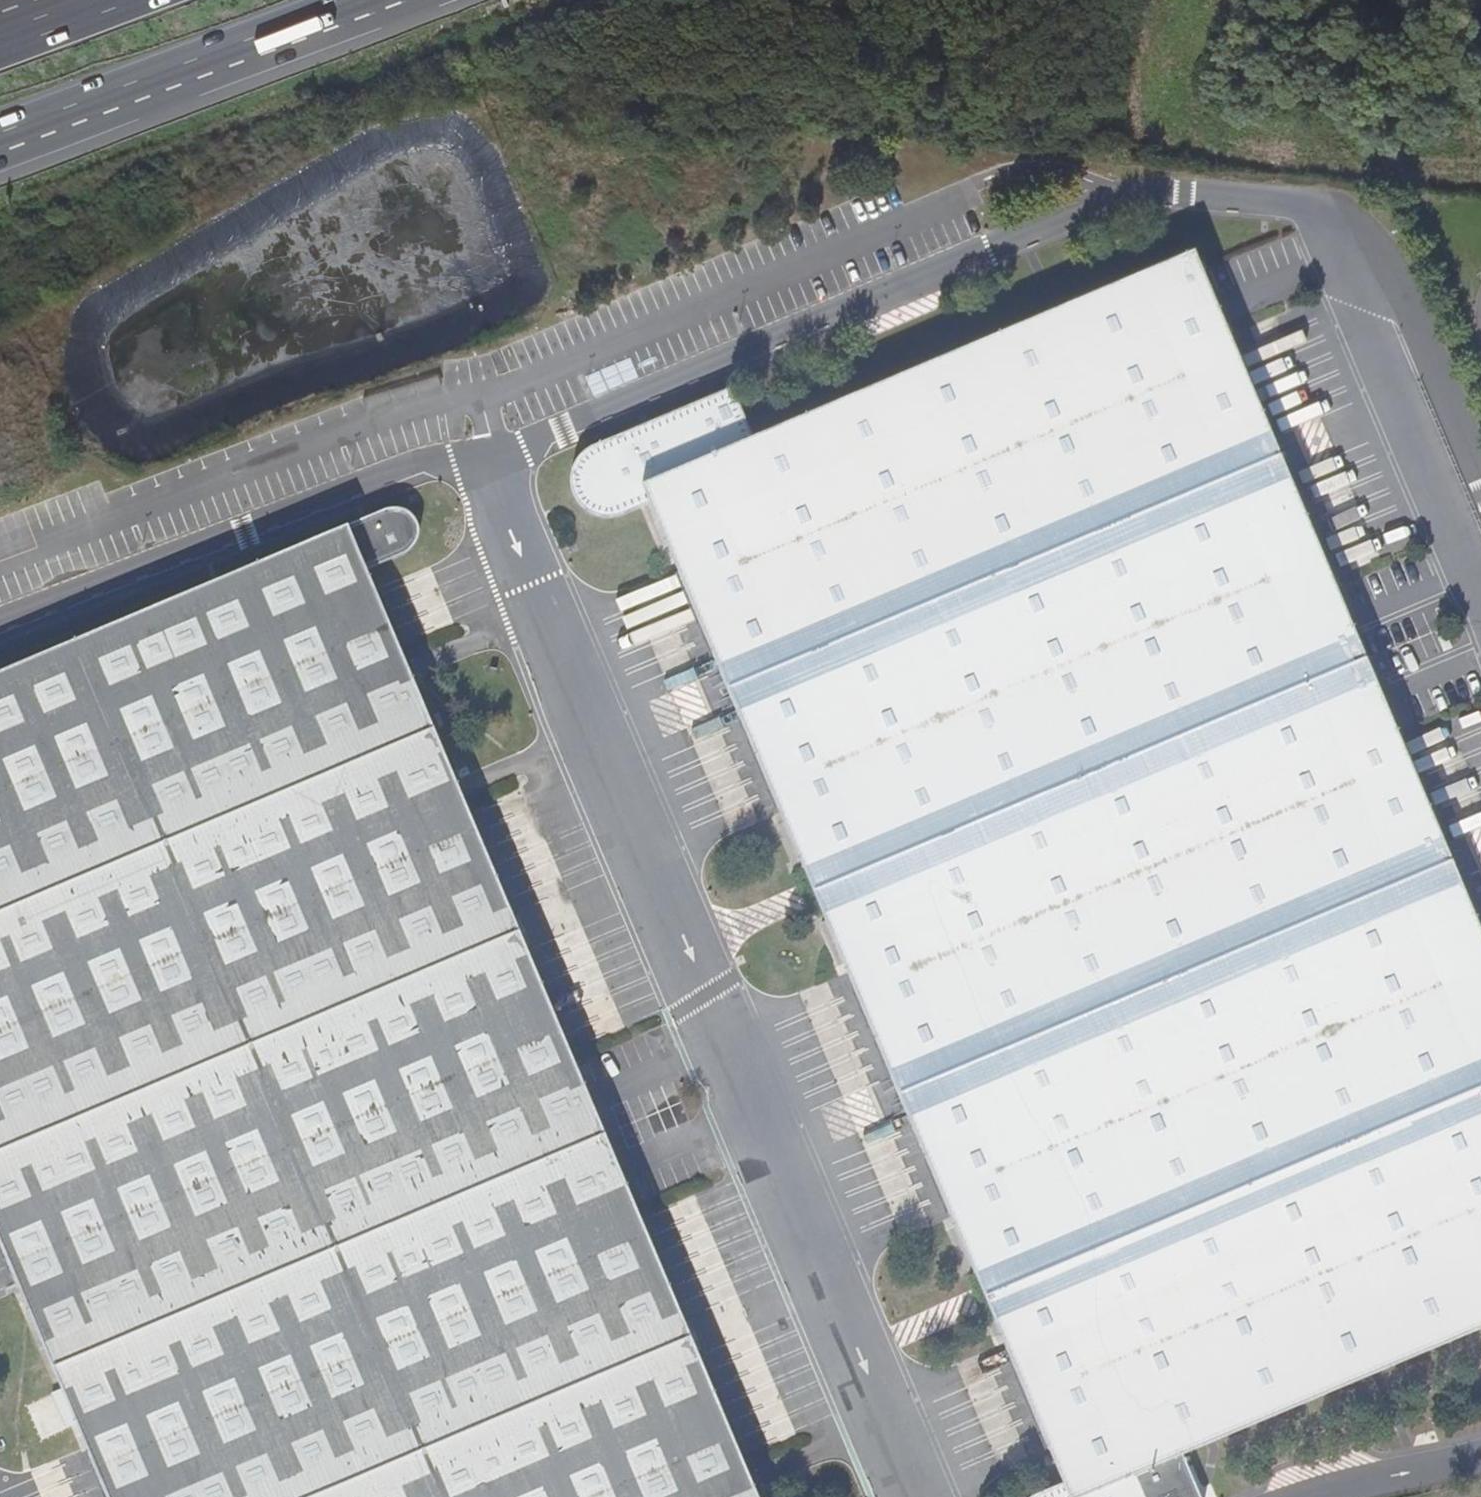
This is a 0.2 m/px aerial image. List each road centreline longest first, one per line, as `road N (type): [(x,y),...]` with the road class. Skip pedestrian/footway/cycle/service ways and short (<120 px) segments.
road 1 (trunk): [(0,143),(383,0)]

